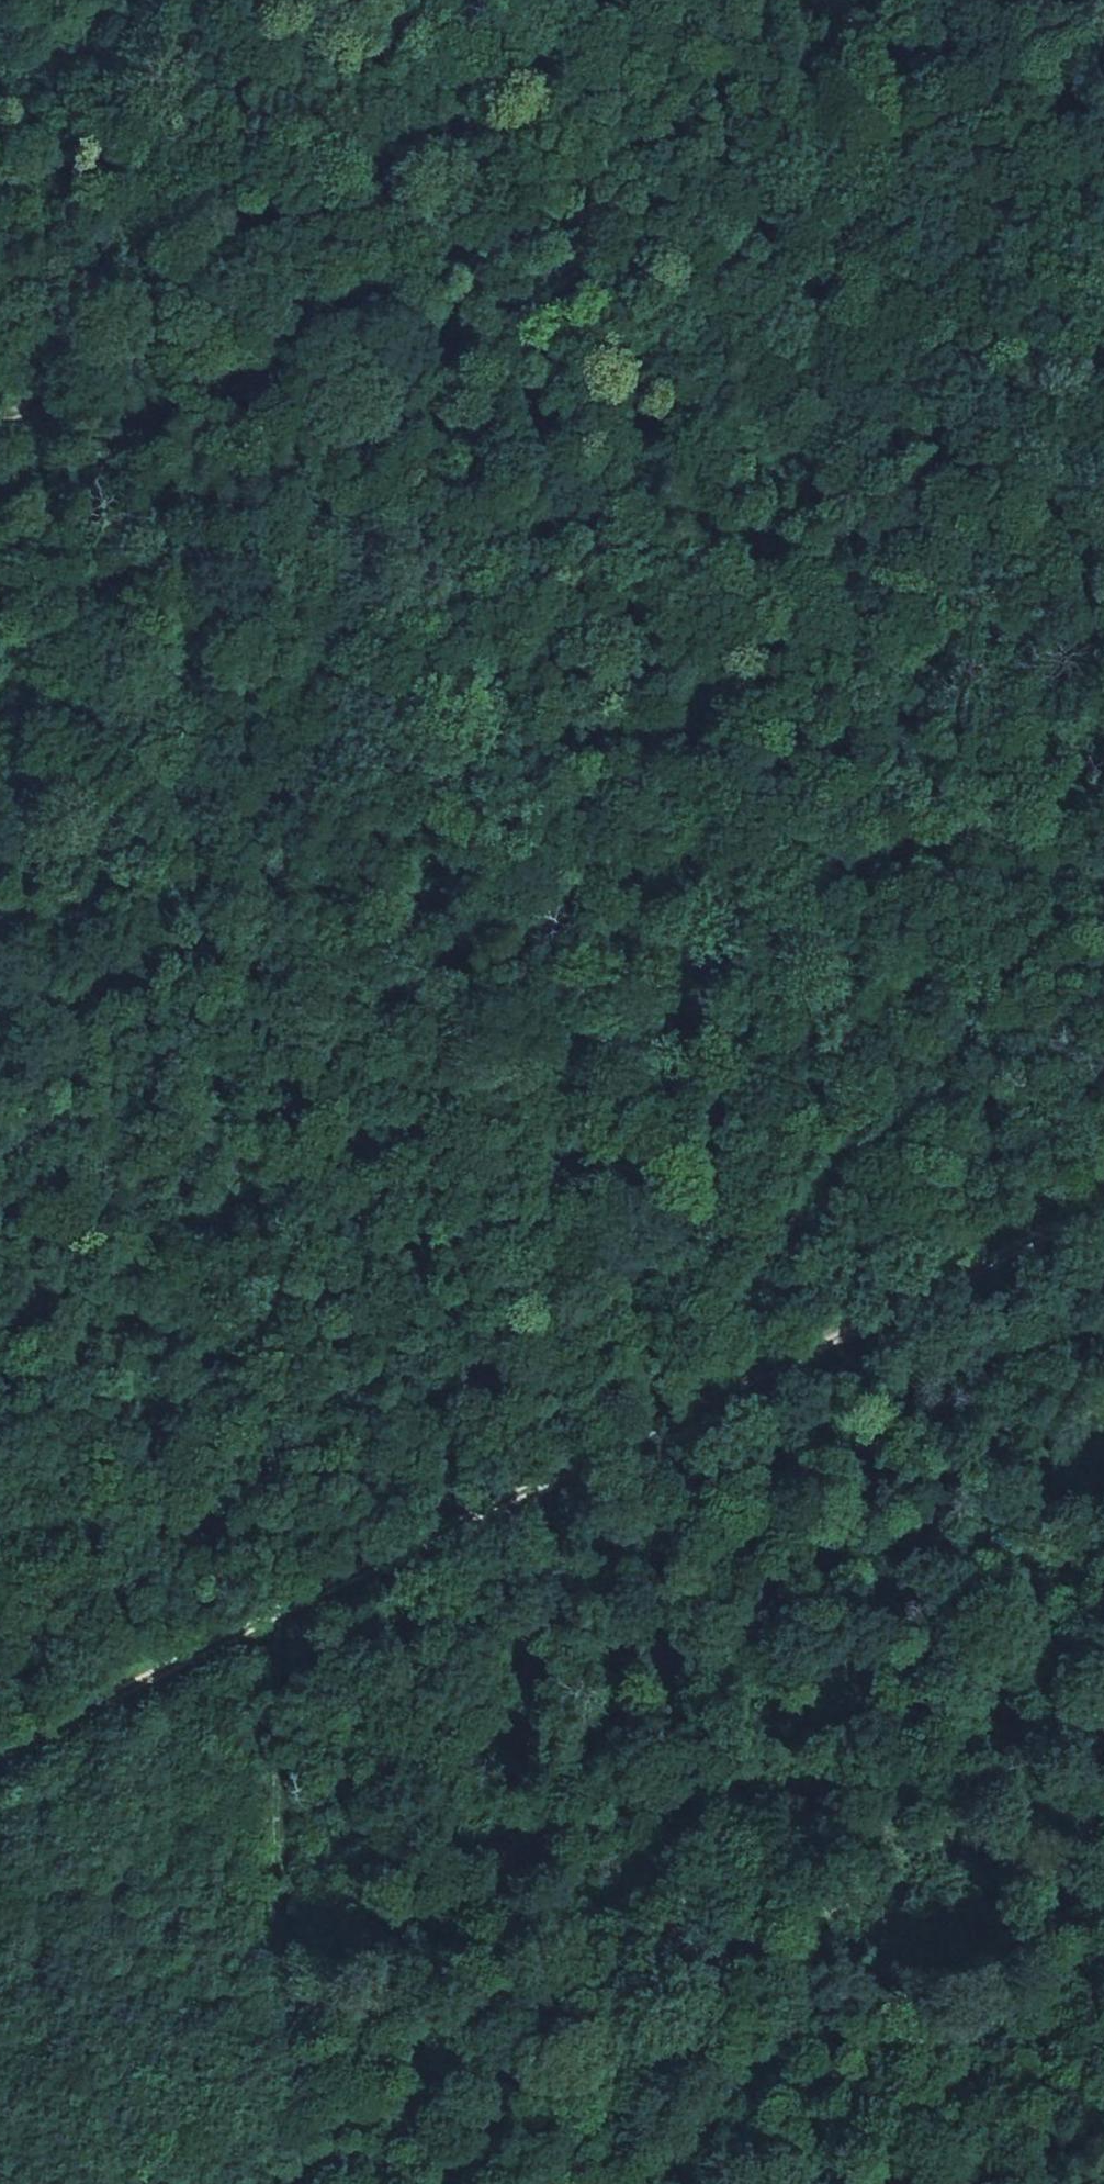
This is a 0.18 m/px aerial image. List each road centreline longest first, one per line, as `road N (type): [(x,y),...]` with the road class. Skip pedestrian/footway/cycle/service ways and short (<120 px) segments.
road 1 (track): [(1103,1221),(564,1502),(258,1650)]
road 2 (track): [(258,1650),(0,1769)]

